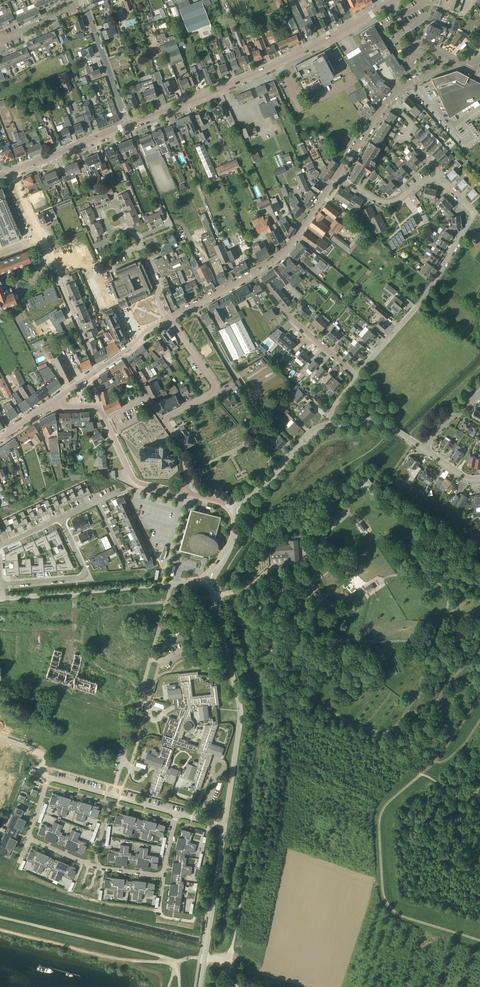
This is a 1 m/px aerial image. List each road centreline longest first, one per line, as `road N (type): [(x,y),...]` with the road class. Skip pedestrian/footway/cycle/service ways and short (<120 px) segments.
road 1 (secondary): [(129,125),(216,93),(382,8)]
road 2 (residential): [(357,376),(425,297),(474,216),(436,180)]
road 3 (residential): [(224,827),(239,705),(210,581)]
road 4 (residential): [(112,795),(171,585)]
road 5 (residential): [(98,369),(37,232)]
road 6 (residential): [(161,911),(89,902),(21,874)]
road 7 (residential): [(256,273),(276,303),(357,376)]
road 8 (residential): [(162,420),(216,386),(169,320)]
road 9 (residential): [(61,519),(82,576),(1,585)]
road 10 (residential): [(129,125),(85,0)]
road 11 (residential): [(232,508),(307,437),(332,425)]
road 12 (residential): [(256,273),(286,251),(338,176)]
road 13 (secondary): [(12,172),(129,125)]
road 14 (residential): [(185,492),(135,482),(104,419)]
road 15 (track): [(479,720),(464,746),(435,761),(435,704)]

